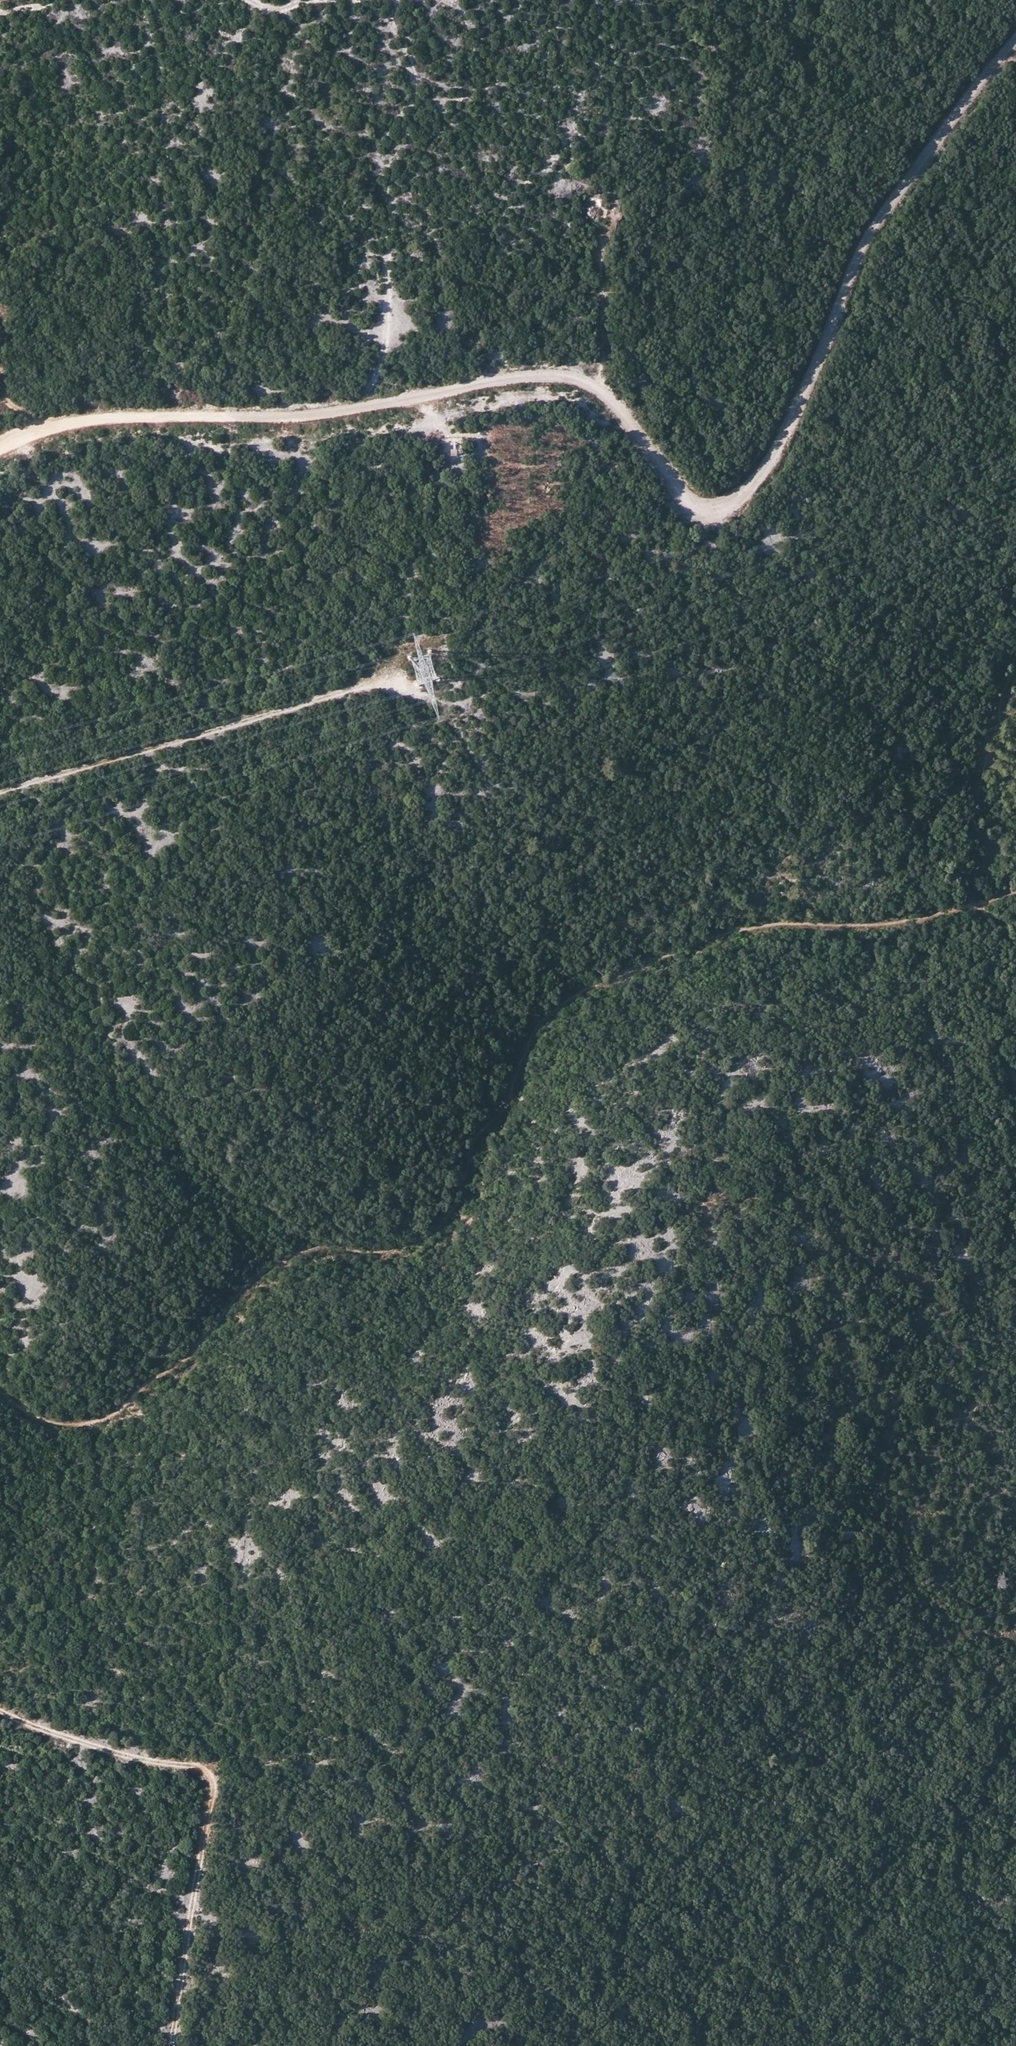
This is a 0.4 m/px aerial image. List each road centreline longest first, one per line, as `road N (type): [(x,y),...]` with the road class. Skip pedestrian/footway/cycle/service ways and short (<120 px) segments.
road 1 (track): [(959,904),(855,923),(751,923),(634,964),(575,1000),(531,1048),(461,1198),(421,1238),(391,1247),(324,1246),(278,1262),(178,1355),(75,1414),(54,1415),(0,1379)]
road 2 (track): [(1015,39),(946,118),(864,240),(801,401),(769,463),(738,498),(711,514),(691,509),(599,395)]
road 3 (track): [(599,395),(582,380),(538,375),(315,416),(94,416),(0,449)]
road 4 (track): [(0,1711),(126,1757),(211,1768),(170,2045)]

